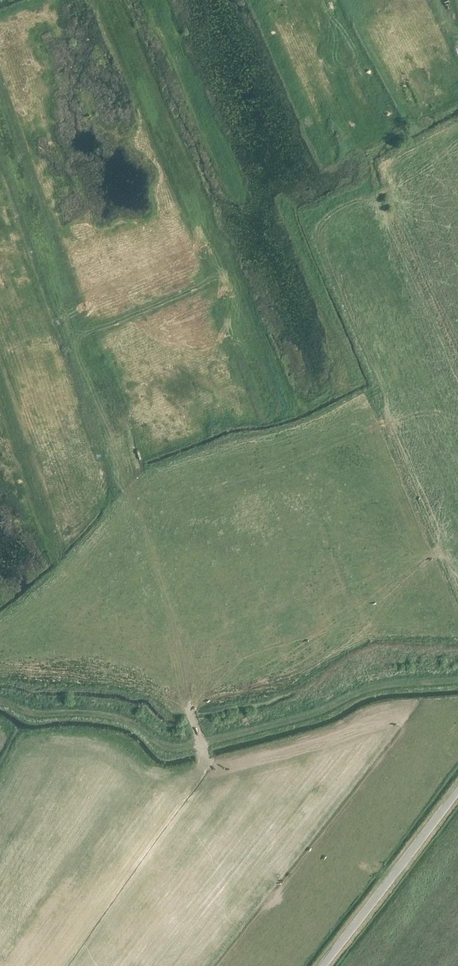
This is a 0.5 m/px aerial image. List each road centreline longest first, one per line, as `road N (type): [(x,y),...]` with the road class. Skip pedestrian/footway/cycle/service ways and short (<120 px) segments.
road 1 (tertiary): [(322,965),(457,789)]

